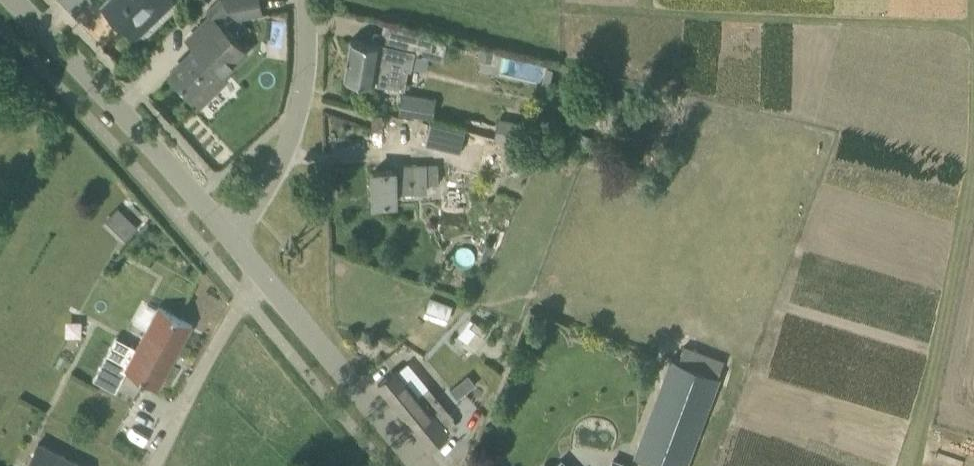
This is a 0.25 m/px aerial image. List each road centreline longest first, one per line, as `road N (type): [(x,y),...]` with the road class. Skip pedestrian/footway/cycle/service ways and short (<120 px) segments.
road 1 (tertiary): [(228,233),(11,0)]
road 2 (tertiary): [(422,465),(228,233)]
road 3 (tertiary): [(228,233),(266,189),(294,129),(307,53),(305,0)]
road 4 (track): [(159,465),(245,304)]

